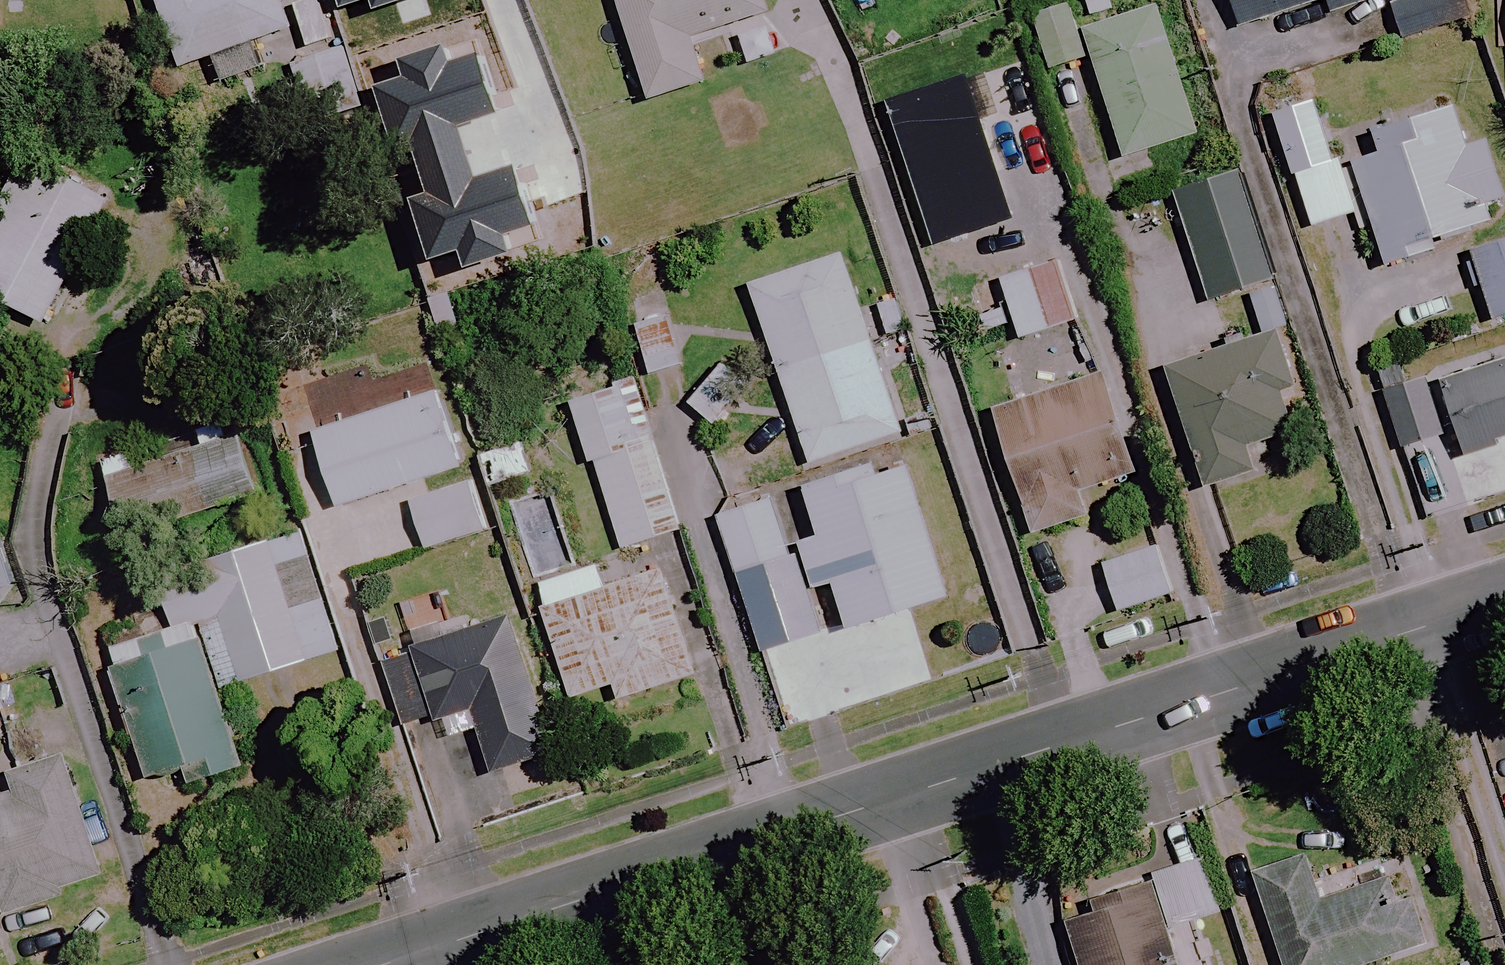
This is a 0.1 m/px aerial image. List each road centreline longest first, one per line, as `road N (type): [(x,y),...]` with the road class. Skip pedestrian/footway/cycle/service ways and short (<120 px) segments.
road 1 (unclassified): [(390,964),(1504,601)]

